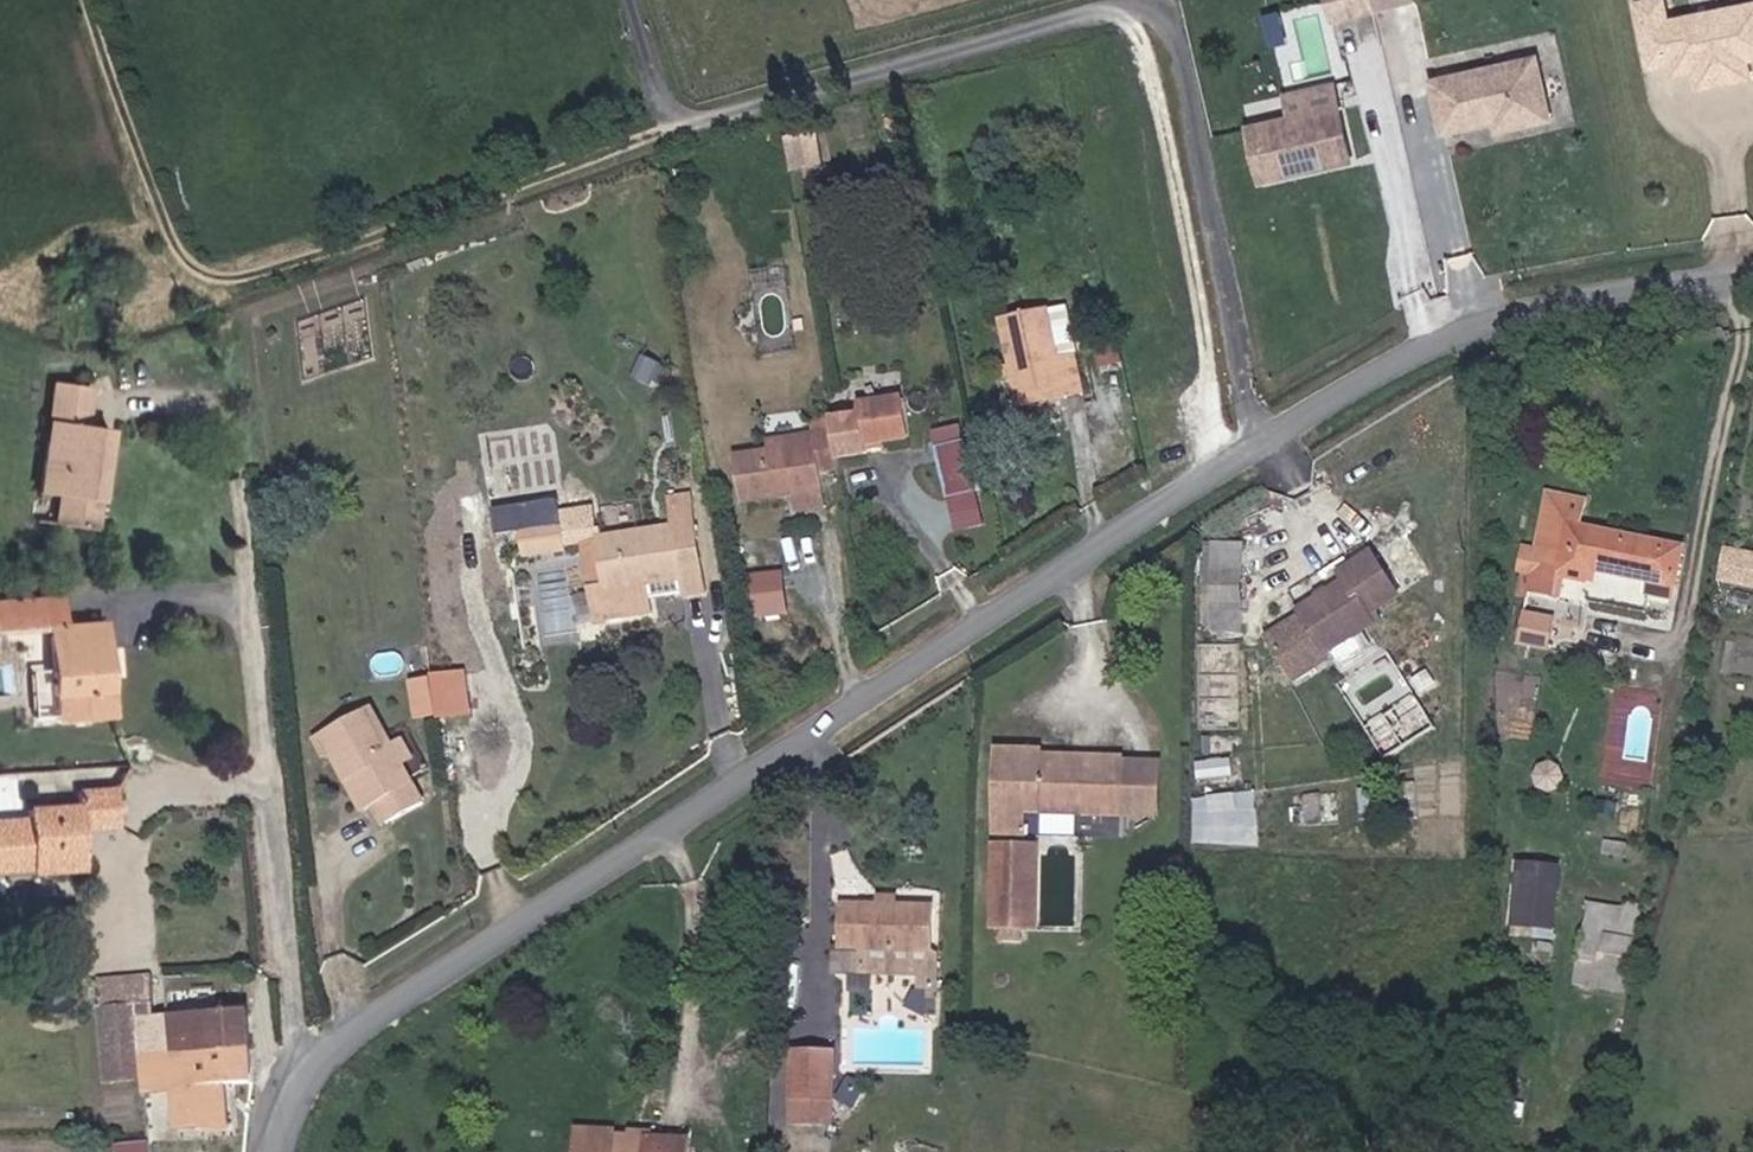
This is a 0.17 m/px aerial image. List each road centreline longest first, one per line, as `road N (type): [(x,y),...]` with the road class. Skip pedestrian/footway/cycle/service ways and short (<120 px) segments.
road 1 (tertiary): [(278,1151),(308,1068),(330,1048),(1367,378),(1537,306),(1752,279)]
road 2 (track): [(1266,443),(1175,31),(1153,15),(1110,10),(730,122),(692,120),(664,93),(633,0)]

